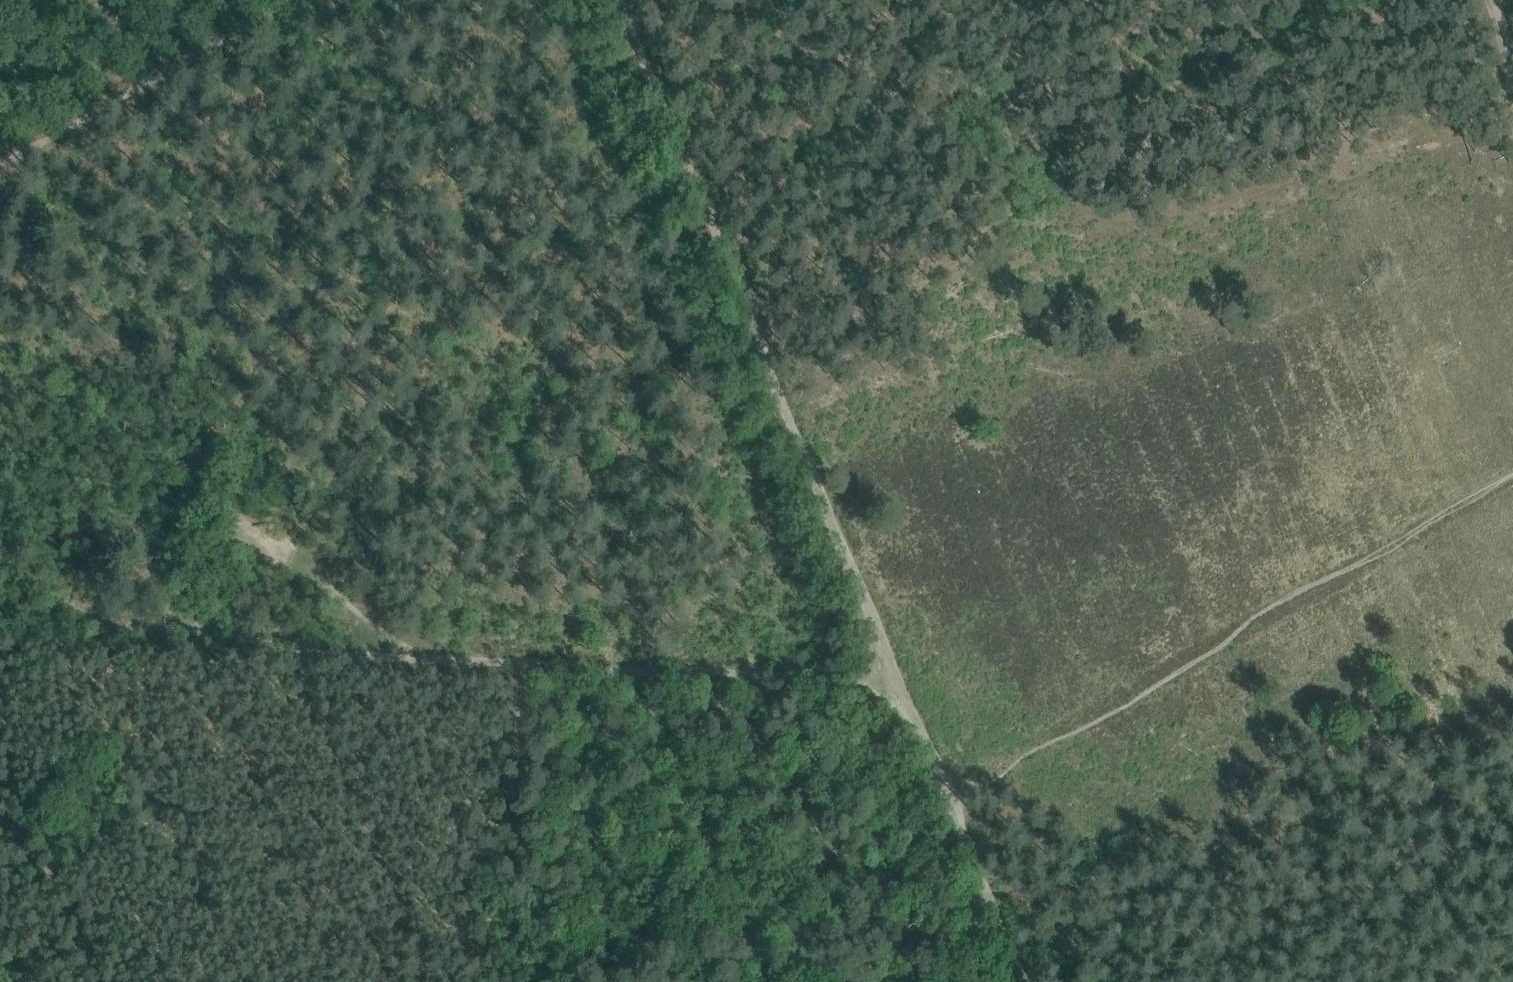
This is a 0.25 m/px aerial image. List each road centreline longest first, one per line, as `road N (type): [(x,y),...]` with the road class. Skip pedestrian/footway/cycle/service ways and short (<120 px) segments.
road 1 (track): [(759,981),(609,663)]
road 2 (track): [(1011,981),(880,672)]
road 3 (track): [(0,148),(264,0)]

